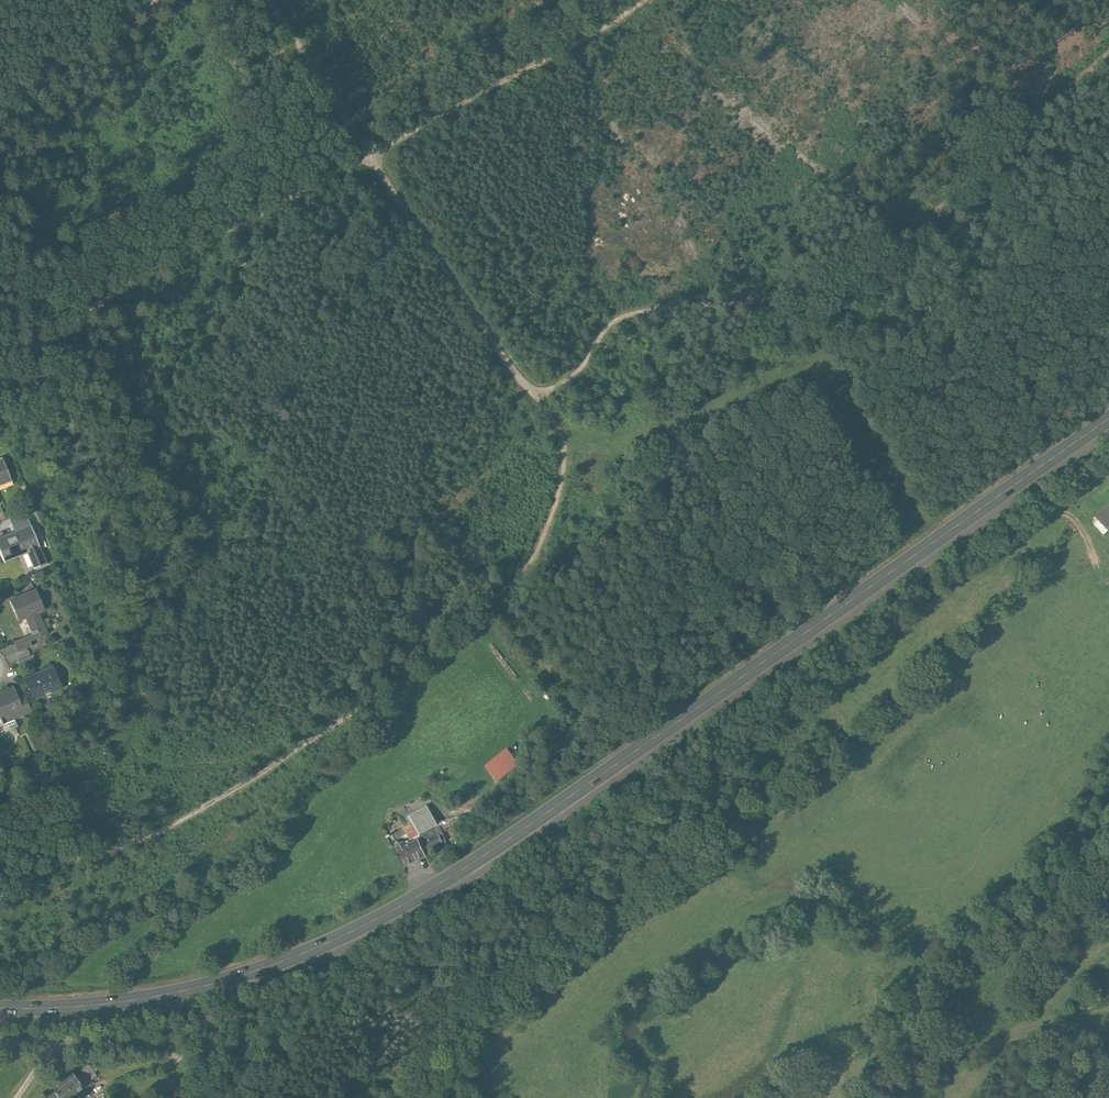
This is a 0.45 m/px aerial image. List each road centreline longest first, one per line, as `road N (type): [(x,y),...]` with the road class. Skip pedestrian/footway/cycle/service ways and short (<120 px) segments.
road 1 (primary): [(1108,420),(775,658),(396,909),(224,981),(77,1008),(0,1009)]
road 2 (track): [(0,899),(63,864),(148,839),(241,789),(443,651),(523,575),(541,545),(566,469),(558,424),(525,389),(369,155)]
road 3 (track): [(538,399),(576,375),(610,325),(629,314),(845,288),(1108,53)]
road 4 (track): [(0,367),(129,285),(369,155)]
road 5 (track): [(189,531),(166,553),(151,586),(130,665),(129,743),(144,761),(185,771),(305,746)]
road 6 (track): [(369,155),(638,0)]
road 7 (track): [(74,322),(156,484),(189,531)]
road 8 (track): [(155,0),(0,110)]
road 9 (track): [(270,0),(369,155)]

